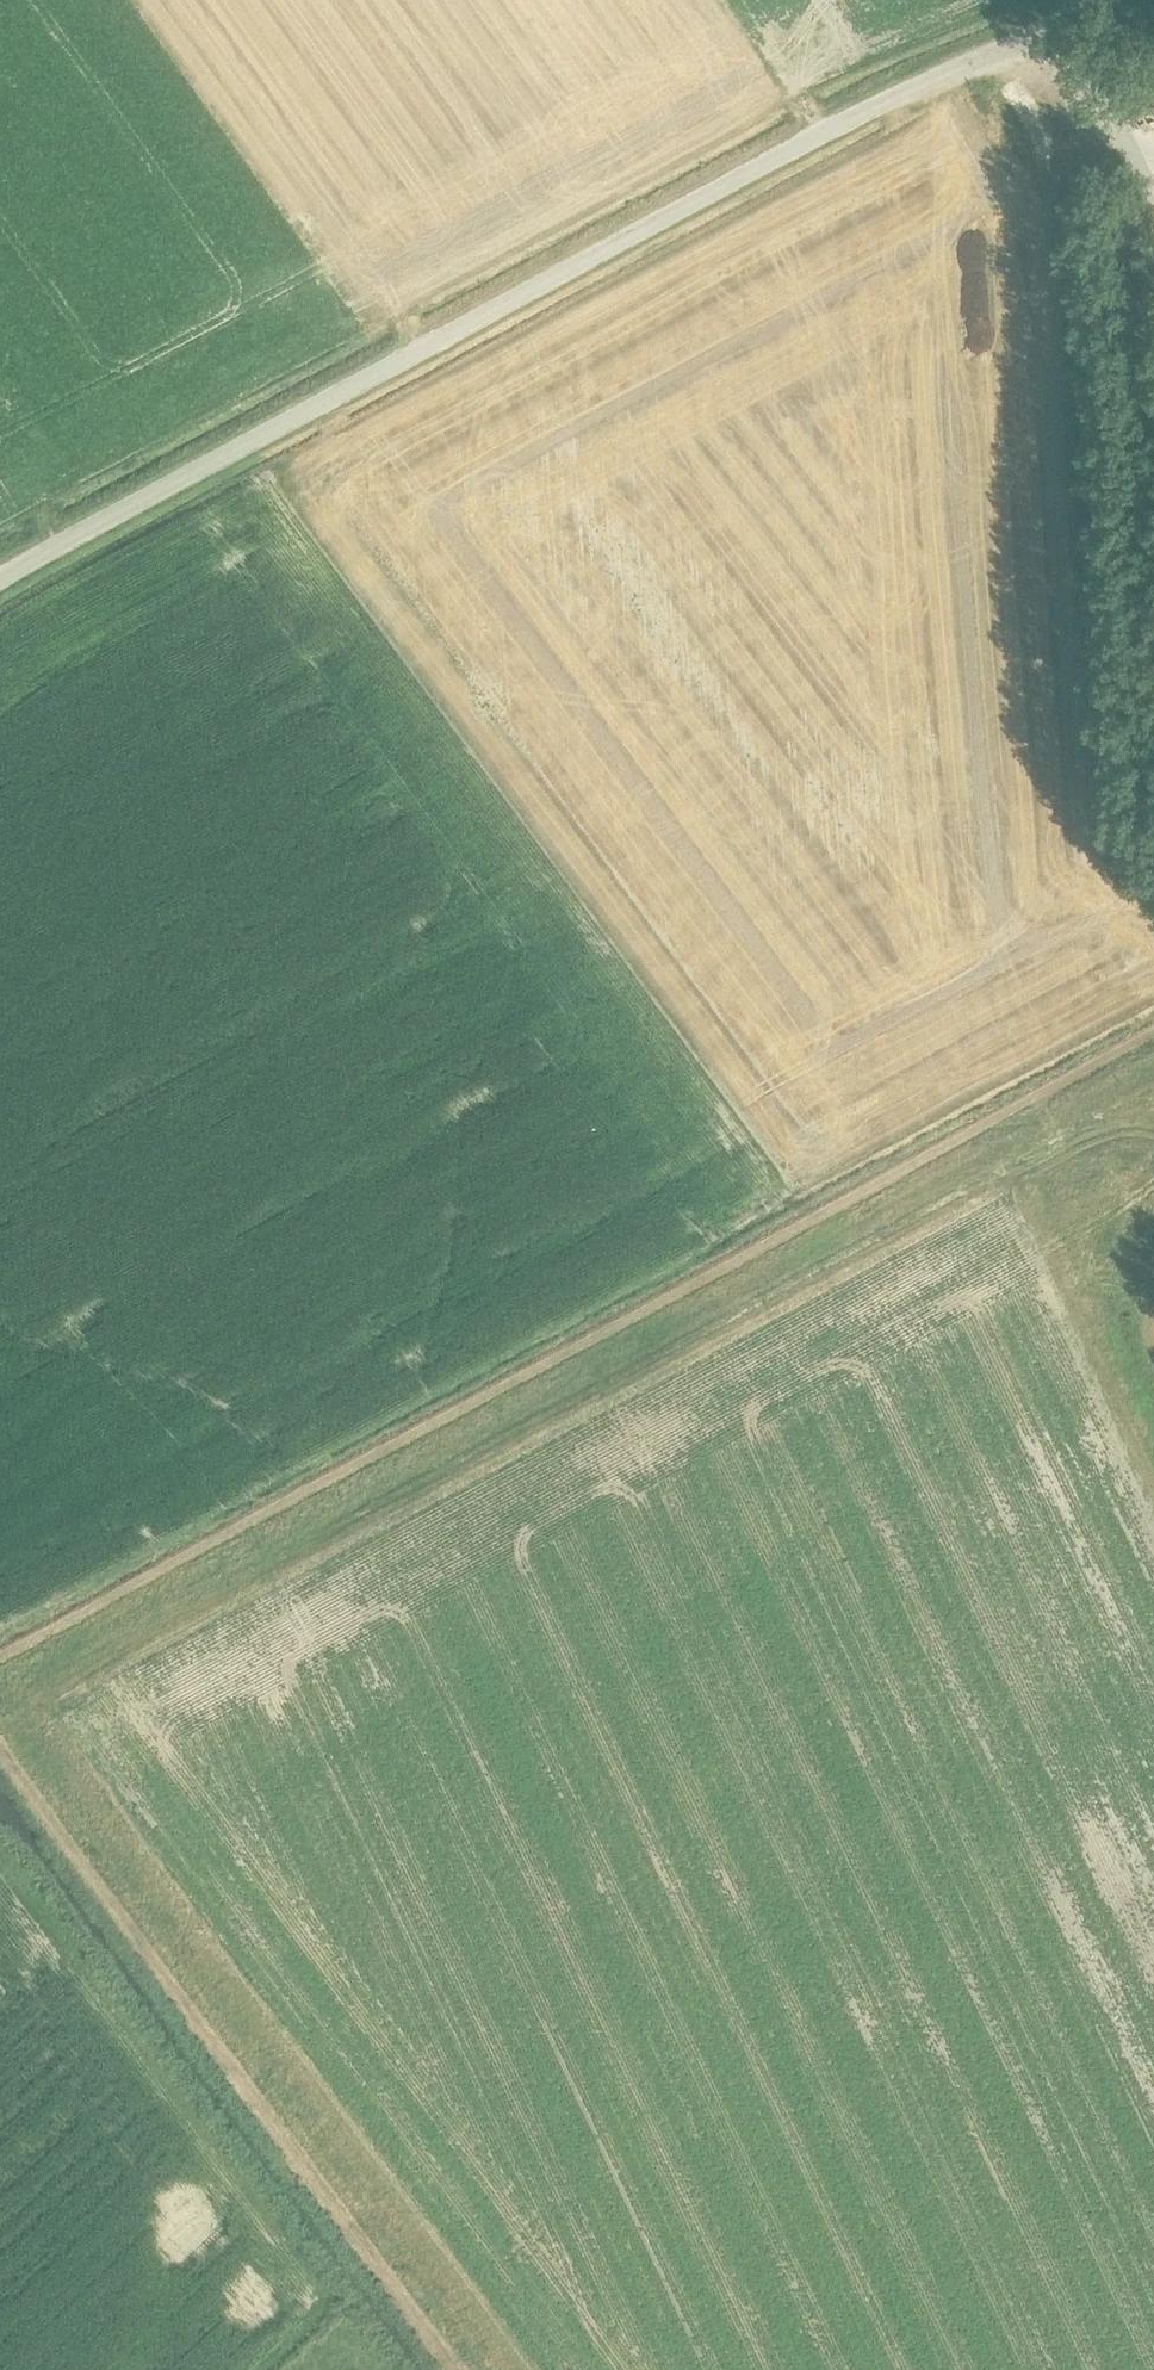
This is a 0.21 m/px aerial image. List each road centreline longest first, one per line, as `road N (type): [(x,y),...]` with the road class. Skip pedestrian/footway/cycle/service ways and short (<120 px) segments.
road 1 (unclassified): [(0,589),(526,294),(1064,22)]
road 2 (unclassified): [(1153,201),(1064,22)]

